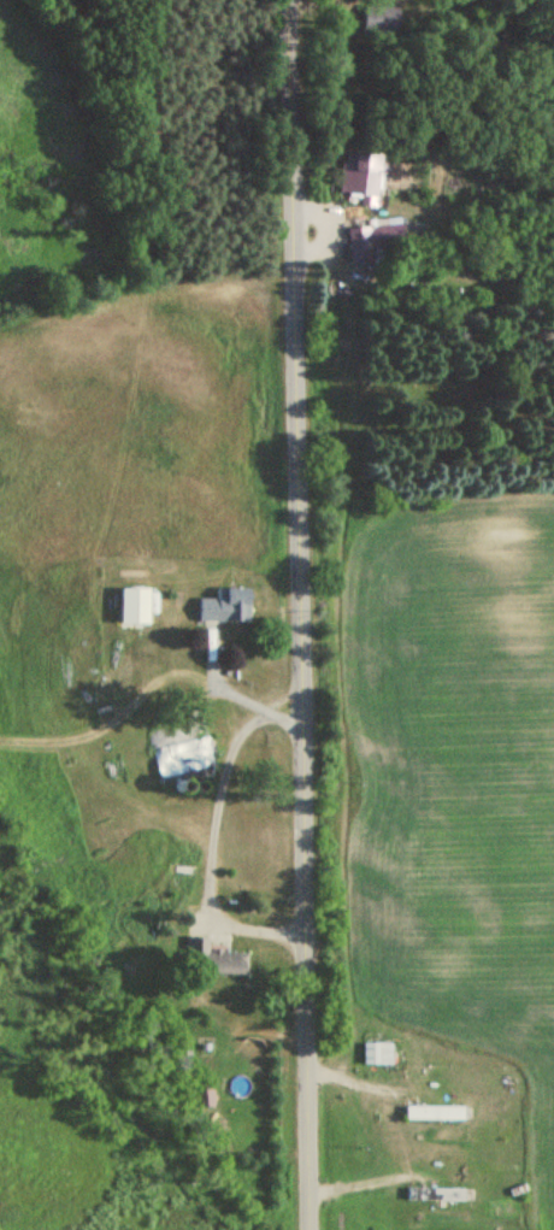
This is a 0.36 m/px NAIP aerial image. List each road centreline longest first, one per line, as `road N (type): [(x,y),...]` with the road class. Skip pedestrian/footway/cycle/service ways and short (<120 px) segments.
road 1 (tertiary): [(307,1229),(290,0)]

